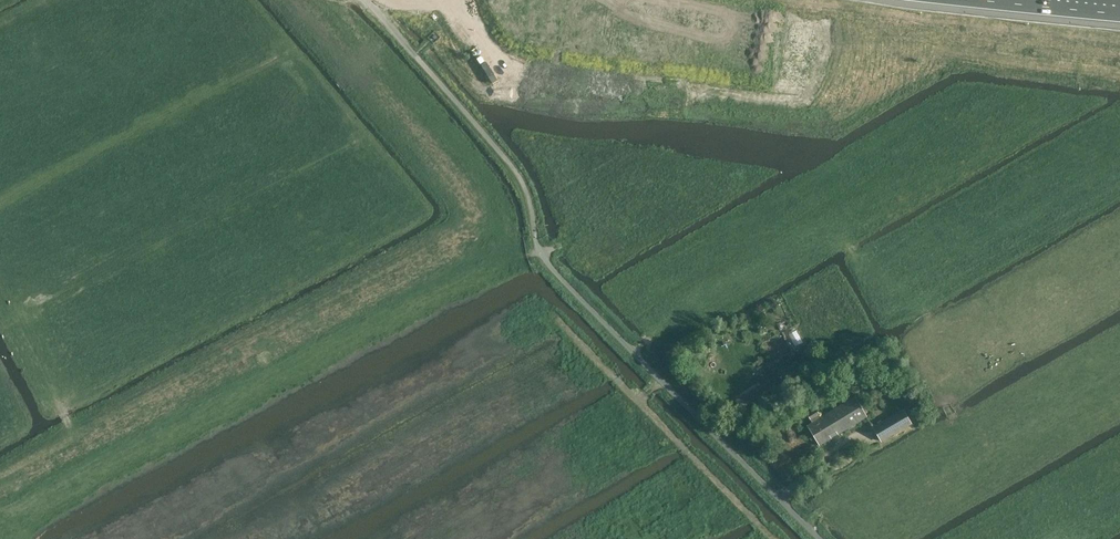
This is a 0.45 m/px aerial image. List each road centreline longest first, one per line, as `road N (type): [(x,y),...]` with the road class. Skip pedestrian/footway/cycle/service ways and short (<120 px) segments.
road 1 (residential): [(820,538),(581,300),(541,254),(534,222)]

